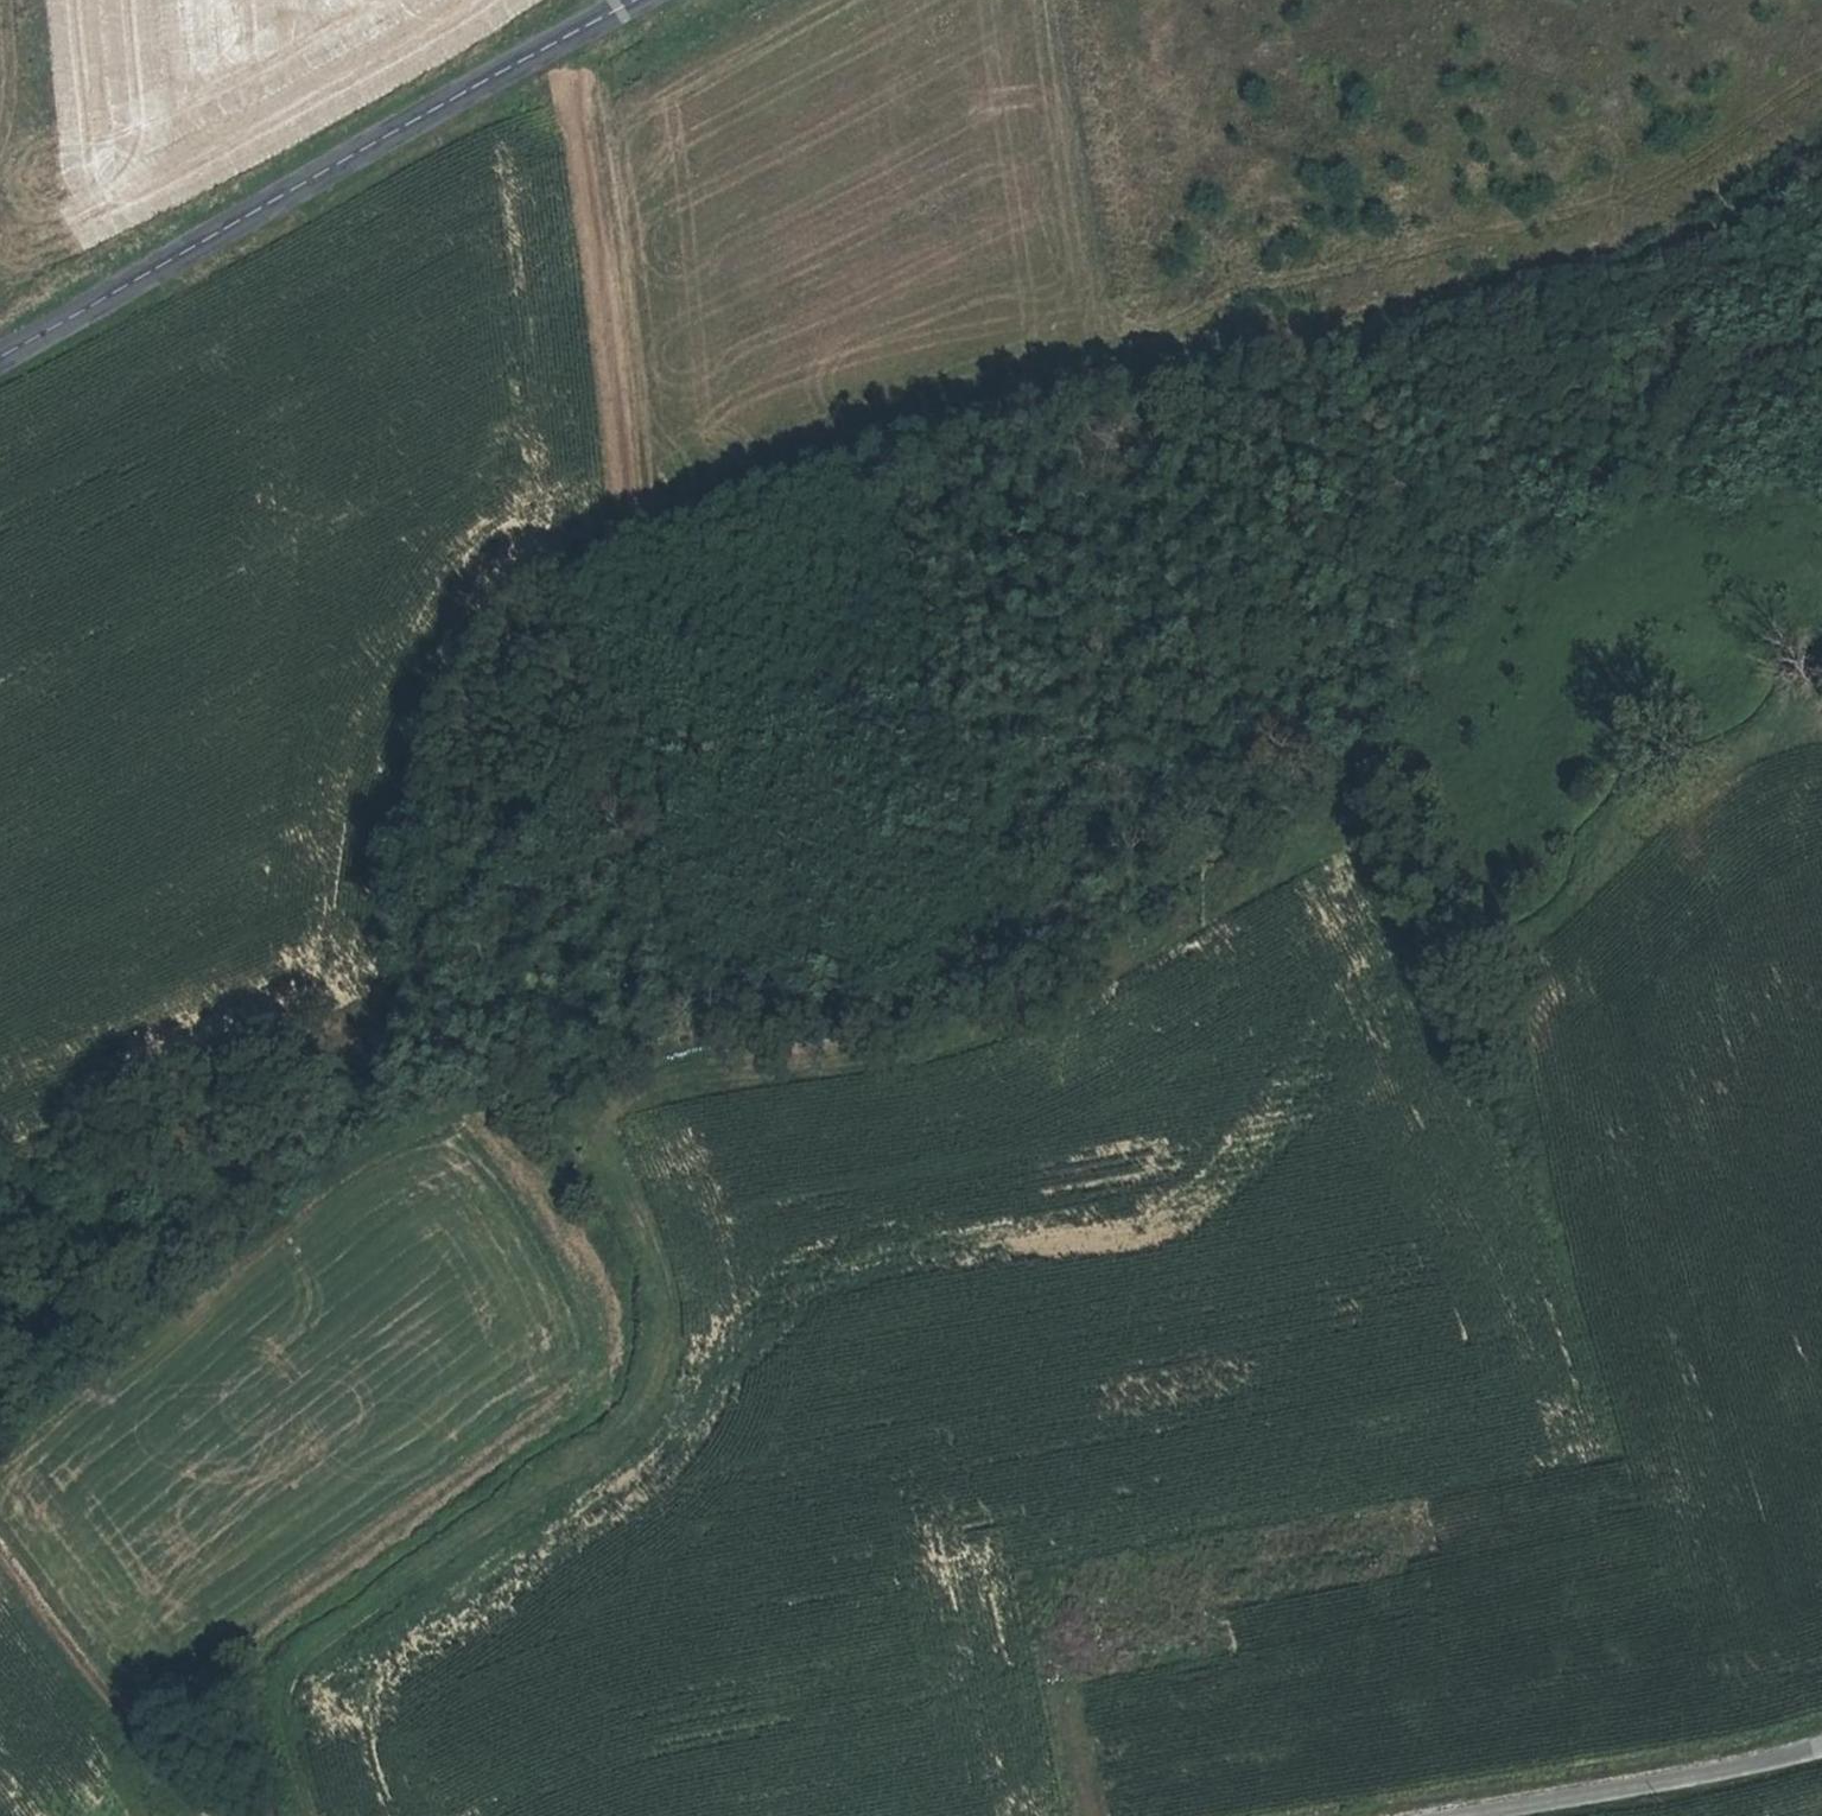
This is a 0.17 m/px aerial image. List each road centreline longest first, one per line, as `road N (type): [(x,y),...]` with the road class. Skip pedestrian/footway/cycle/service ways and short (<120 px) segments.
road 1 (tertiary): [(639,0),(0,354)]
road 2 (unclassified): [(1821,1746),(1462,1815)]

